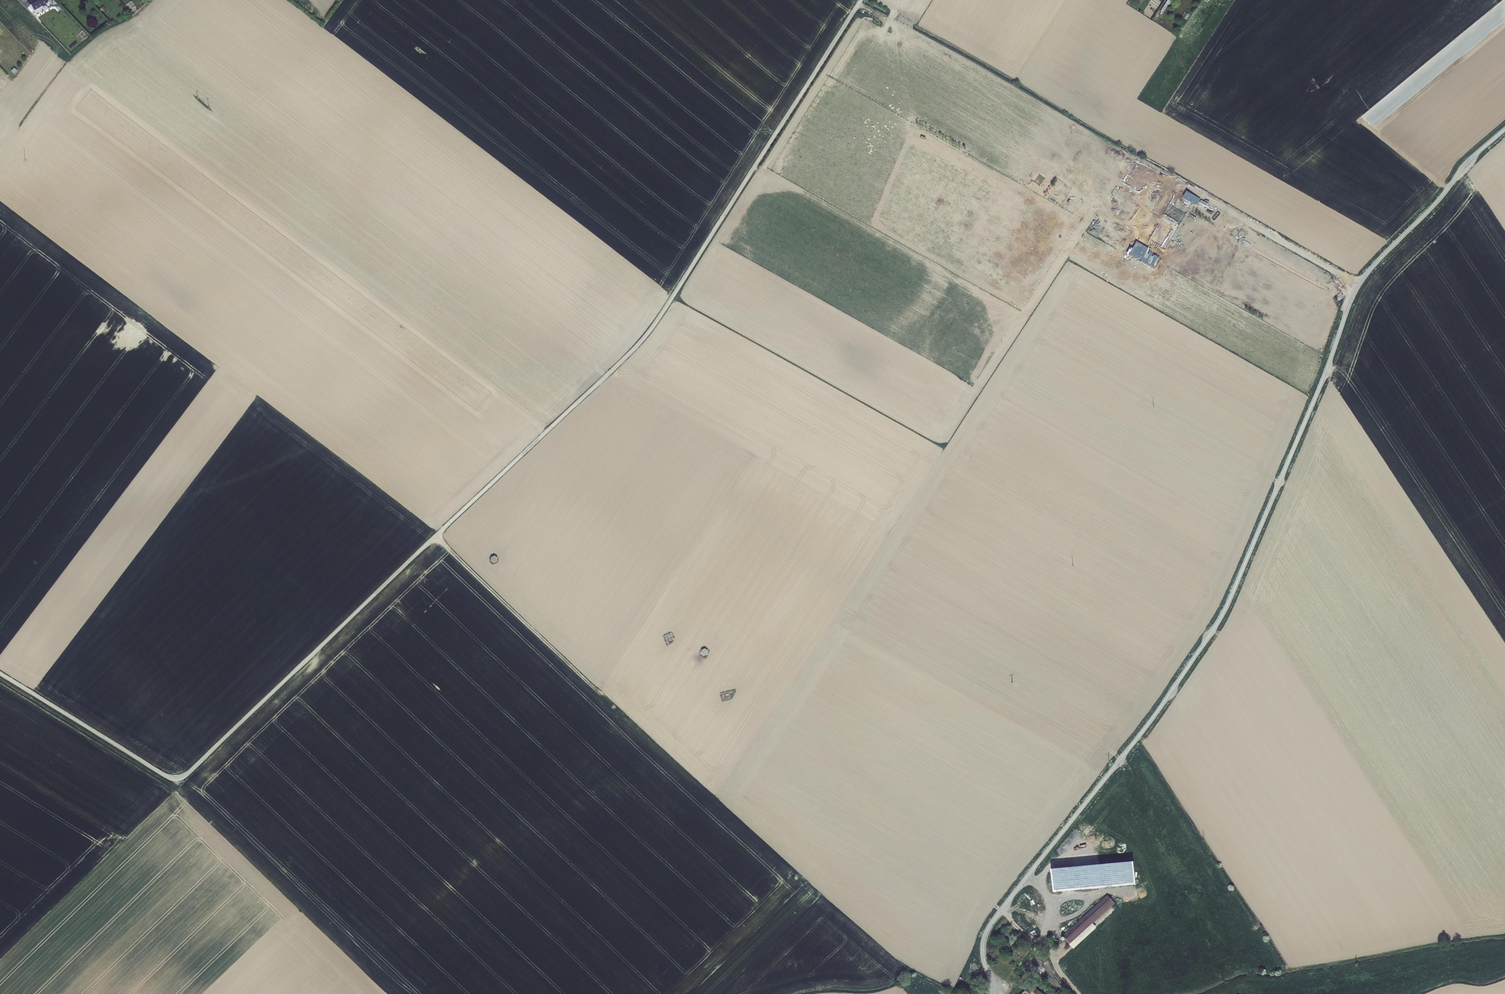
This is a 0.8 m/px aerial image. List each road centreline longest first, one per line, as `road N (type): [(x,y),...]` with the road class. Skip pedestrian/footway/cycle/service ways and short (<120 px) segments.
road 1 (track): [(0,676),(164,776),(193,774),(638,348),(863,0)]
road 2 (unclassified): [(1504,129),(1356,291),(1224,612),(1148,725),(990,926),(983,949),(991,993)]
road 3 (track): [(437,539),(625,720)]

